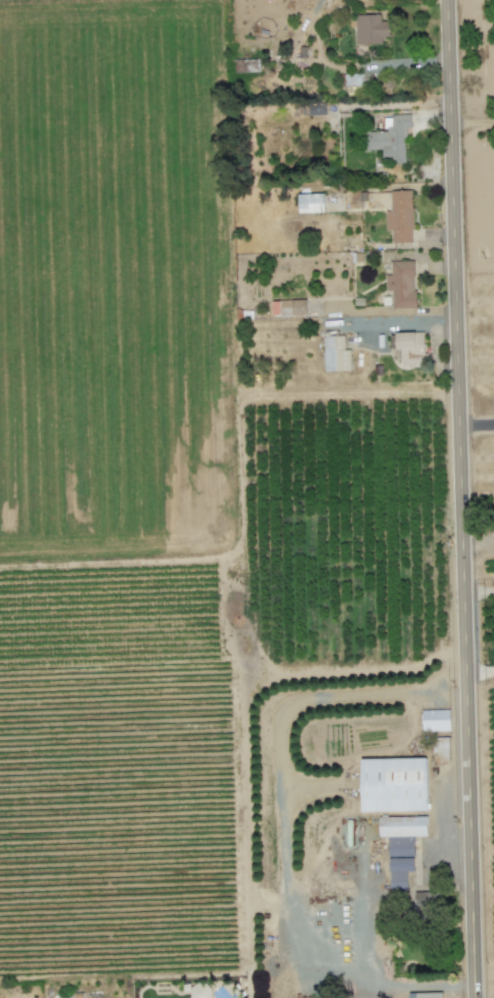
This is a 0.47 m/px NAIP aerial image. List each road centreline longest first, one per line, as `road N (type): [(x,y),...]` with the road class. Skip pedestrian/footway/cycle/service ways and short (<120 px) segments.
road 1 (residential): [(472,997),(445,0)]

